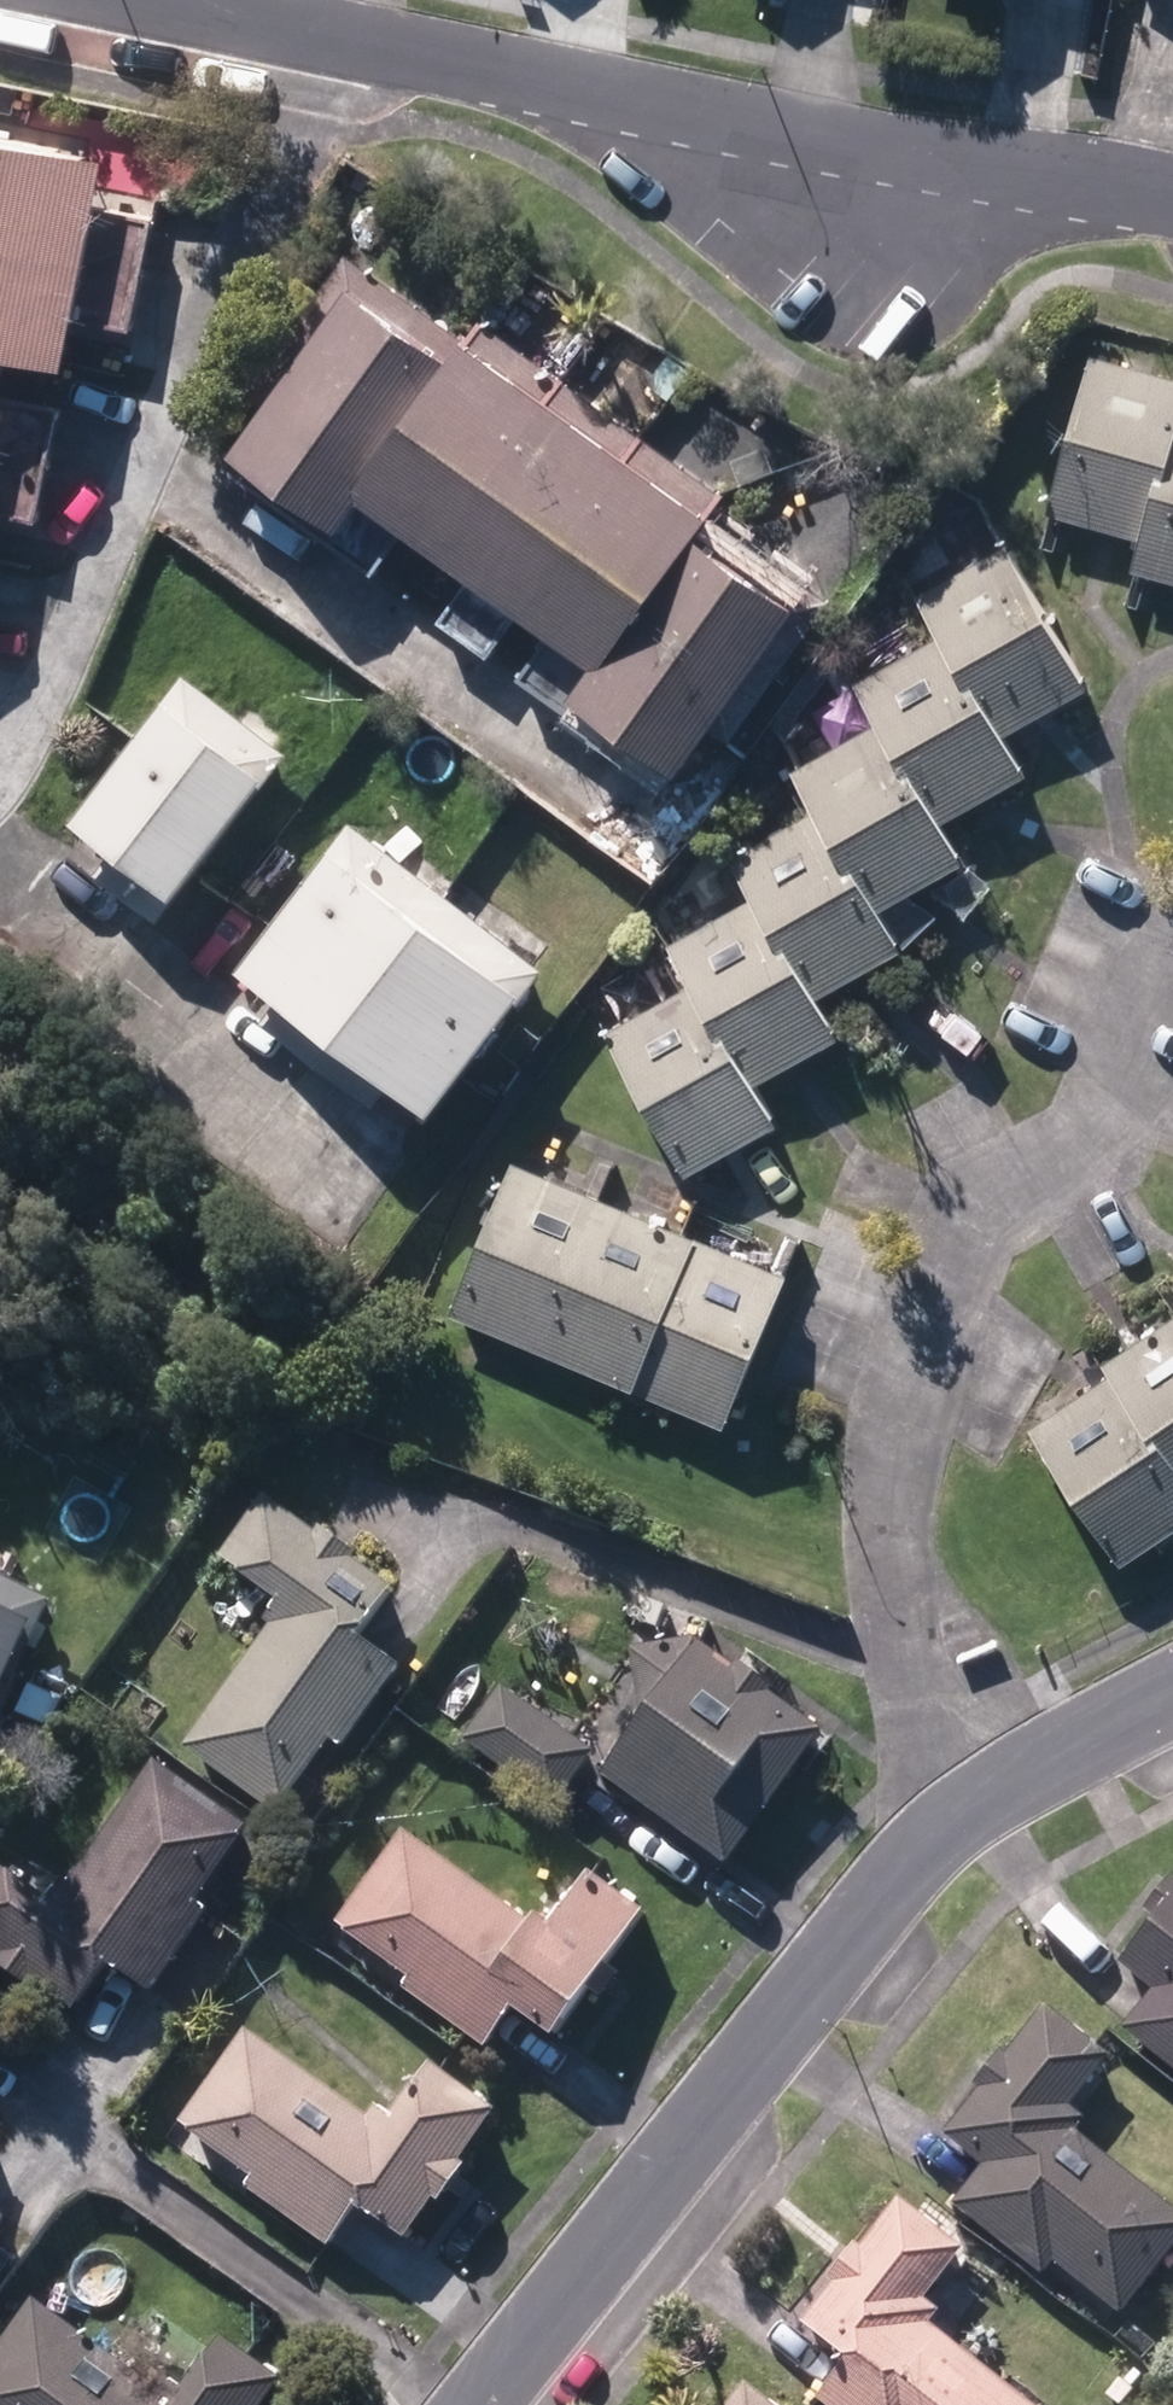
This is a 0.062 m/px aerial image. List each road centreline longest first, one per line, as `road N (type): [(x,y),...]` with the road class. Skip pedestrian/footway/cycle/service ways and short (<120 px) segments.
road 1 (residential): [(1172,1685),(946,1818),(842,1927),(482,2404)]
road 2 (residential): [(338,28),(1172,208)]
road 3 (residential): [(338,28),(0,742)]
road 4 (residential): [(200,0),(338,28)]

